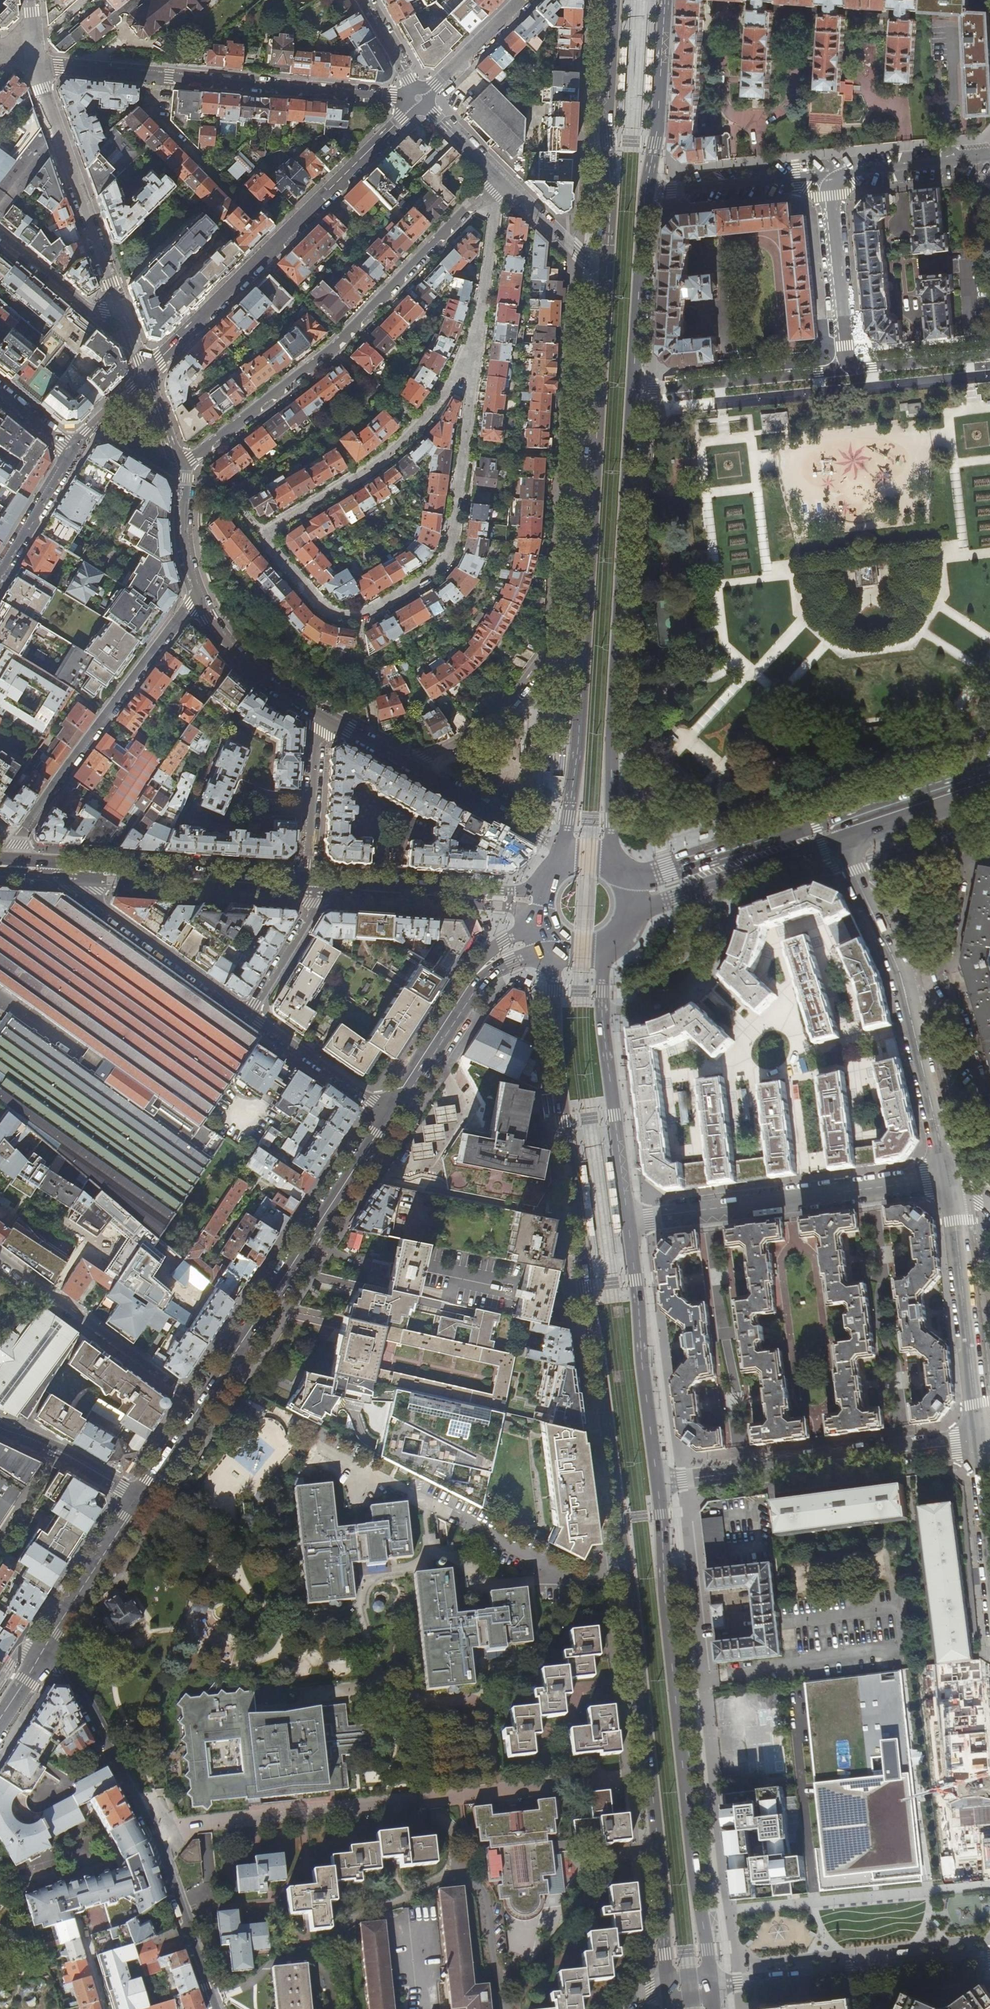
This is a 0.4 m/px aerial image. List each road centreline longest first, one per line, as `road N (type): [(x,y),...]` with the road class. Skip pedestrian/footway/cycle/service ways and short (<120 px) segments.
road 1 (primary): [(556,941),(554,1028),(634,1620),(668,1989)]
road 2 (primary): [(711,1986),(658,1484)]
road 3 (primary): [(610,863),(633,390)]
road 4 (residential): [(260,533),(323,608),(344,616),(366,614),(436,569),(453,528),(477,336)]
road 5 (residential): [(186,464),(338,343),(497,176)]
road 6 (residential): [(216,2008),(151,1826),(70,1674),(41,1653)]
road 7 (primary): [(607,263),(583,660)]
road 8 (residential): [(411,107),(146,373)]
road 9 (residential): [(37,64),(407,98)]
road 10 (primary): [(969,776),(628,885)]
road 11 (tertiary): [(200,1405),(390,1114)]
road 12 (residential): [(146,373),(37,64)]
road 13 (residential): [(10,861),(198,596)]
road 14 (residential): [(980,1441),(658,1484)]
road 15 (residential): [(628,1220),(948,1178)]
road 16 (residential): [(477,336),(439,400),(381,460),(260,533)]
road 17 (residential): [(989,1959),(711,1986)]
road 18 (primary): [(628,1220),(602,948)]
road 19 (primary): [(658,1484),(628,1220)]
road 20 (residential): [(980,1441),(948,1178)]
road 21 (primary): [(615,0),(607,263)]
road 22 (primary): [(312,881),(59,865)]
road 23 (residential): [(200,1405),(0,1256)]
road 24 (residential): [(248,1015),(59,865)]
road 25 (primary): [(541,886),(472,892),(312,881)]
road 26 (residential): [(583,660),(544,659),(491,722),(444,751),(403,762)]
road 27 (primary): [(632,911),(839,842)]
road 28 (residential): [(633,390),(845,369)]
road 29 (primary): [(583,660),(566,861)]
road 30 (primary): [(633,390),(645,191)]
road 31 (residential): [(845,369),(827,174)]
road 32 (primary): [(645,191),(658,129),(665,0)]
road 33 (residential): [(559,864),(547,842),(403,762)]
road 34 (residential): [(989,857),(962,861),(942,956),(908,1006)]
road 35 (residential): [(645,191),(827,174)]
road 36 (tertiary): [(41,1653),(139,1499)]
road 37 (residential): [(908,1006),(839,842)]
road 38 (residential): [(320,716),(243,664),(198,596)]
road 39 (residential): [(390,1114),(248,1015)]
road 40 (tertiary): [(390,1114),(483,969)]
road 41 (residential): [(989,1128),(960,1014),(908,1006)]
road 42 (residential): [(946,1168),(908,1006)]
road 43 (residential): [(312,881),(320,716)]
road 44 (residential): [(827,174),(989,155)]
road 45 (residential): [(477,336),(497,176)]
road 46 (primary): [(839,842),(989,793)]
road 47 (residential): [(139,1499),(0,1428)]
road 48 (primary): [(969,776),(955,788),(841,826),(839,842)]
road 49 (residential): [(248,1015),(314,911),(312,881)]
road 50 (residential): [(989,356),(845,369)]
road 51 (residential): [(497,176),(587,262),(607,263)]
road 52 (residential): [(72,449),(0,571)]
road 53 (residential): [(198,596),(183,522),(186,464)]
road 54 (residential): [(521,0),(428,91)]

